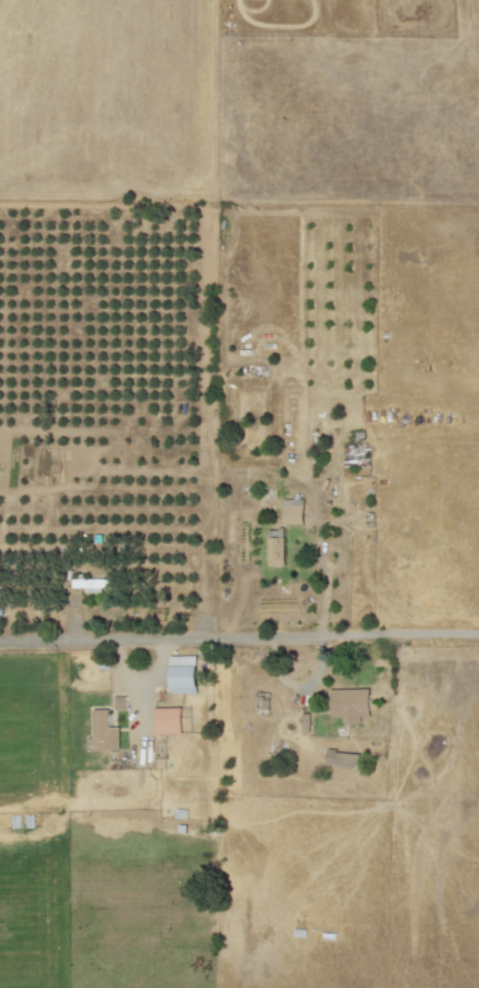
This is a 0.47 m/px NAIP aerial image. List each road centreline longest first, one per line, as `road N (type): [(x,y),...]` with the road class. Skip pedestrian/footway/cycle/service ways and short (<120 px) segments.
road 1 (residential): [(0,643),(478,635)]

